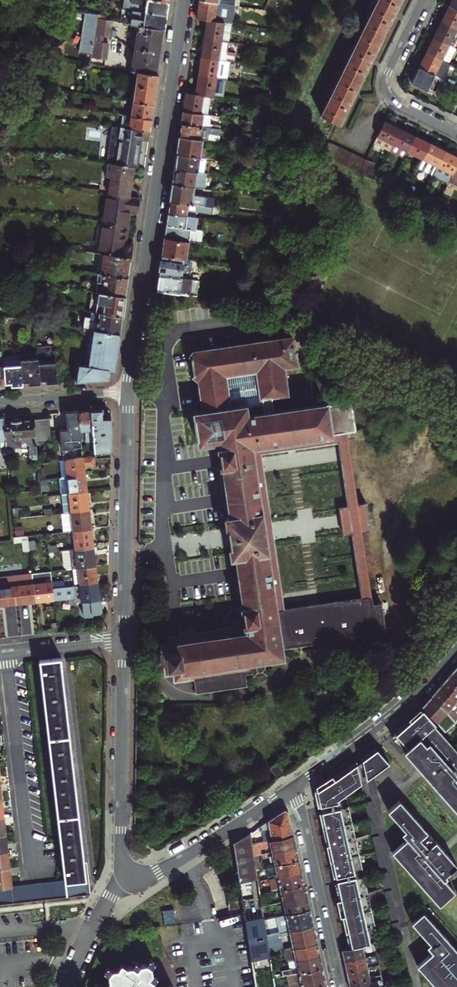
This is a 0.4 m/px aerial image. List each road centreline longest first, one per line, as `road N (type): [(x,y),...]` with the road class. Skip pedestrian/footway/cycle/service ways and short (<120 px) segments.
road 1 (residential): [(128,390),(184,0)]
road 2 (residential): [(124,639),(128,390)]
road 3 (residential): [(126,871),(124,639)]
road 4 (residential): [(7,652),(32,866)]
road 5 (residential): [(340,986),(296,785)]
road 6 (residential): [(296,785),(151,873),(126,871)]
road 7 (residential): [(424,0),(385,88),(397,104),(456,133)]
road 8 (residential): [(126,871),(67,986)]
road 9 (residential): [(128,390),(0,401)]
road 10 (residential): [(374,729),(456,818)]

